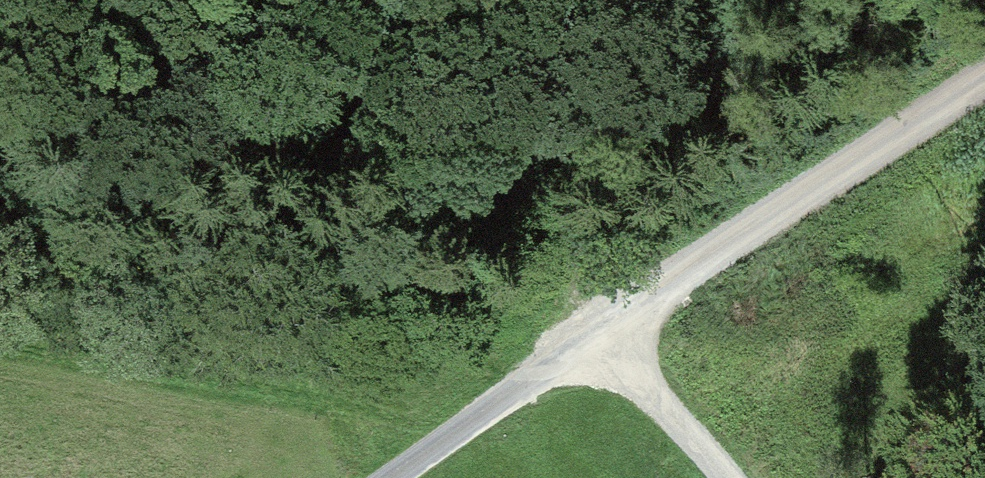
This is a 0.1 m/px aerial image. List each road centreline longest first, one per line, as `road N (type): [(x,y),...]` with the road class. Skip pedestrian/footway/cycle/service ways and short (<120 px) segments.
road 1 (track): [(766,477),(621,309),(491,132),(349,145),(113,119),(0,78)]
road 2 (track): [(984,71),(377,477)]
road 3 (track): [(491,132),(728,0)]

